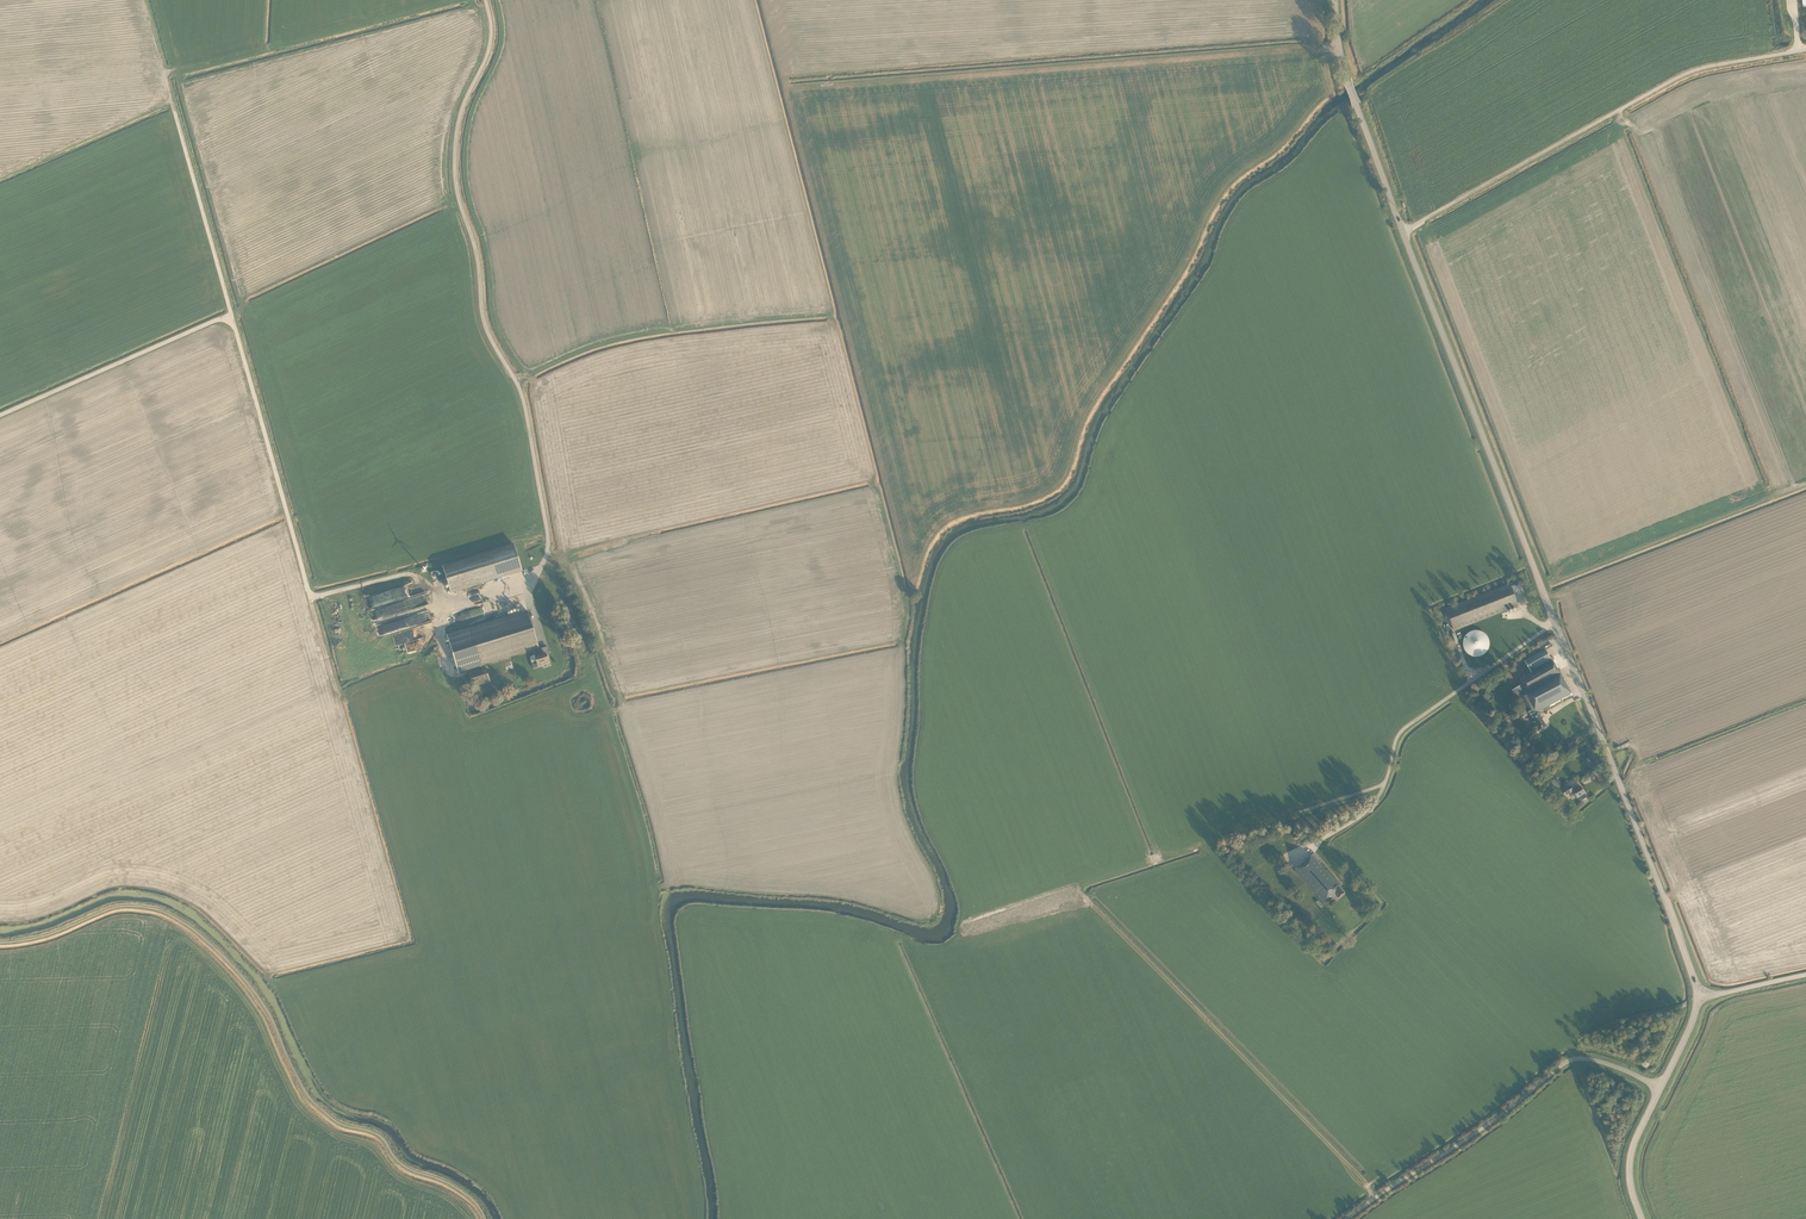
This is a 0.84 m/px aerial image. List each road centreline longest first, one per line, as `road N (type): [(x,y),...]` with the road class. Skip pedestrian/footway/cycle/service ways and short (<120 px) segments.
road 1 (tertiary): [(1700,999),(1347,81),(1335,0)]
road 2 (unclassified): [(1345,1218),(1572,1061),(1607,1064),(1661,1090)]
road 3 (tertiary): [(1643,1218),(1632,1194),(1633,1149),(1661,1090)]

